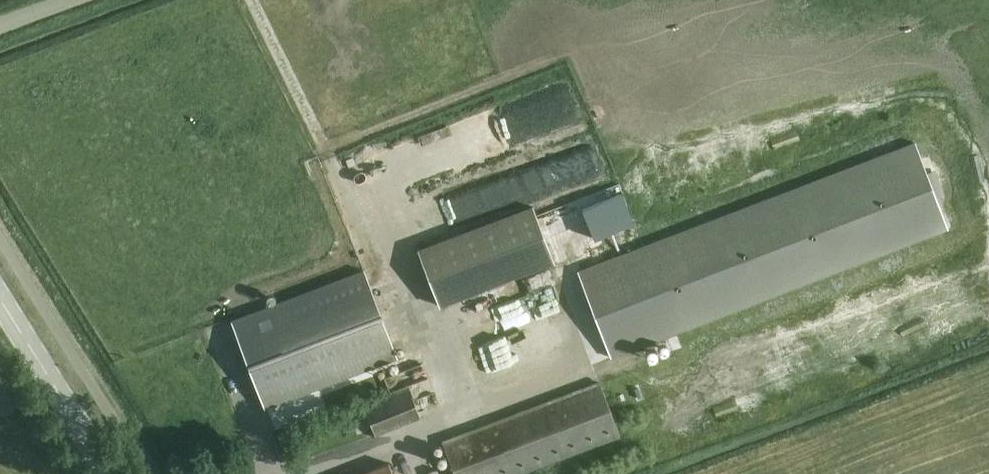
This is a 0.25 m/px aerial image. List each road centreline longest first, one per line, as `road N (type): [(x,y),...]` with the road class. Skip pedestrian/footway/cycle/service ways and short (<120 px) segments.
road 1 (secondary): [(113,473),(0,295)]

